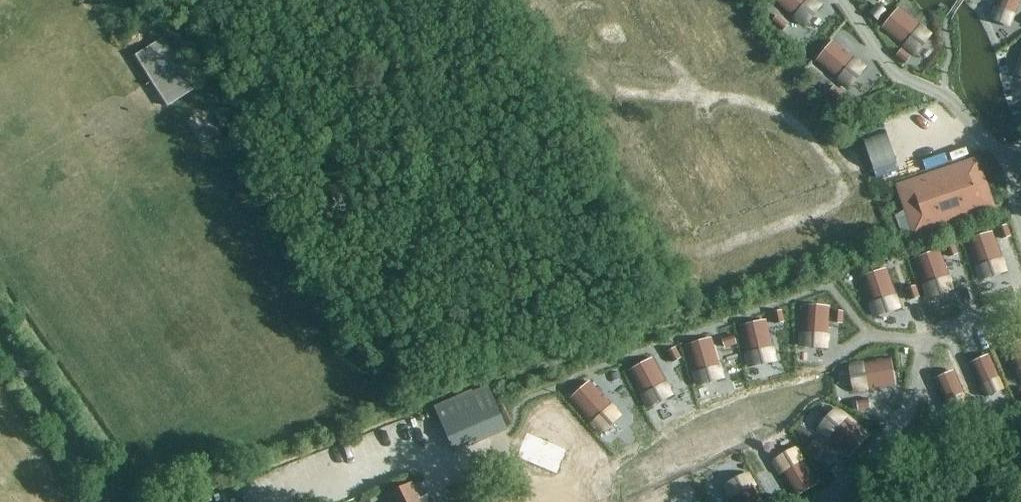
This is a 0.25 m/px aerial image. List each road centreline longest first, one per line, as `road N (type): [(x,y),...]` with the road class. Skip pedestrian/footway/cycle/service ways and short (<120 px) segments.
road 1 (unclassified): [(110,501),(0,340)]
road 2 (track): [(861,501),(1020,429)]

